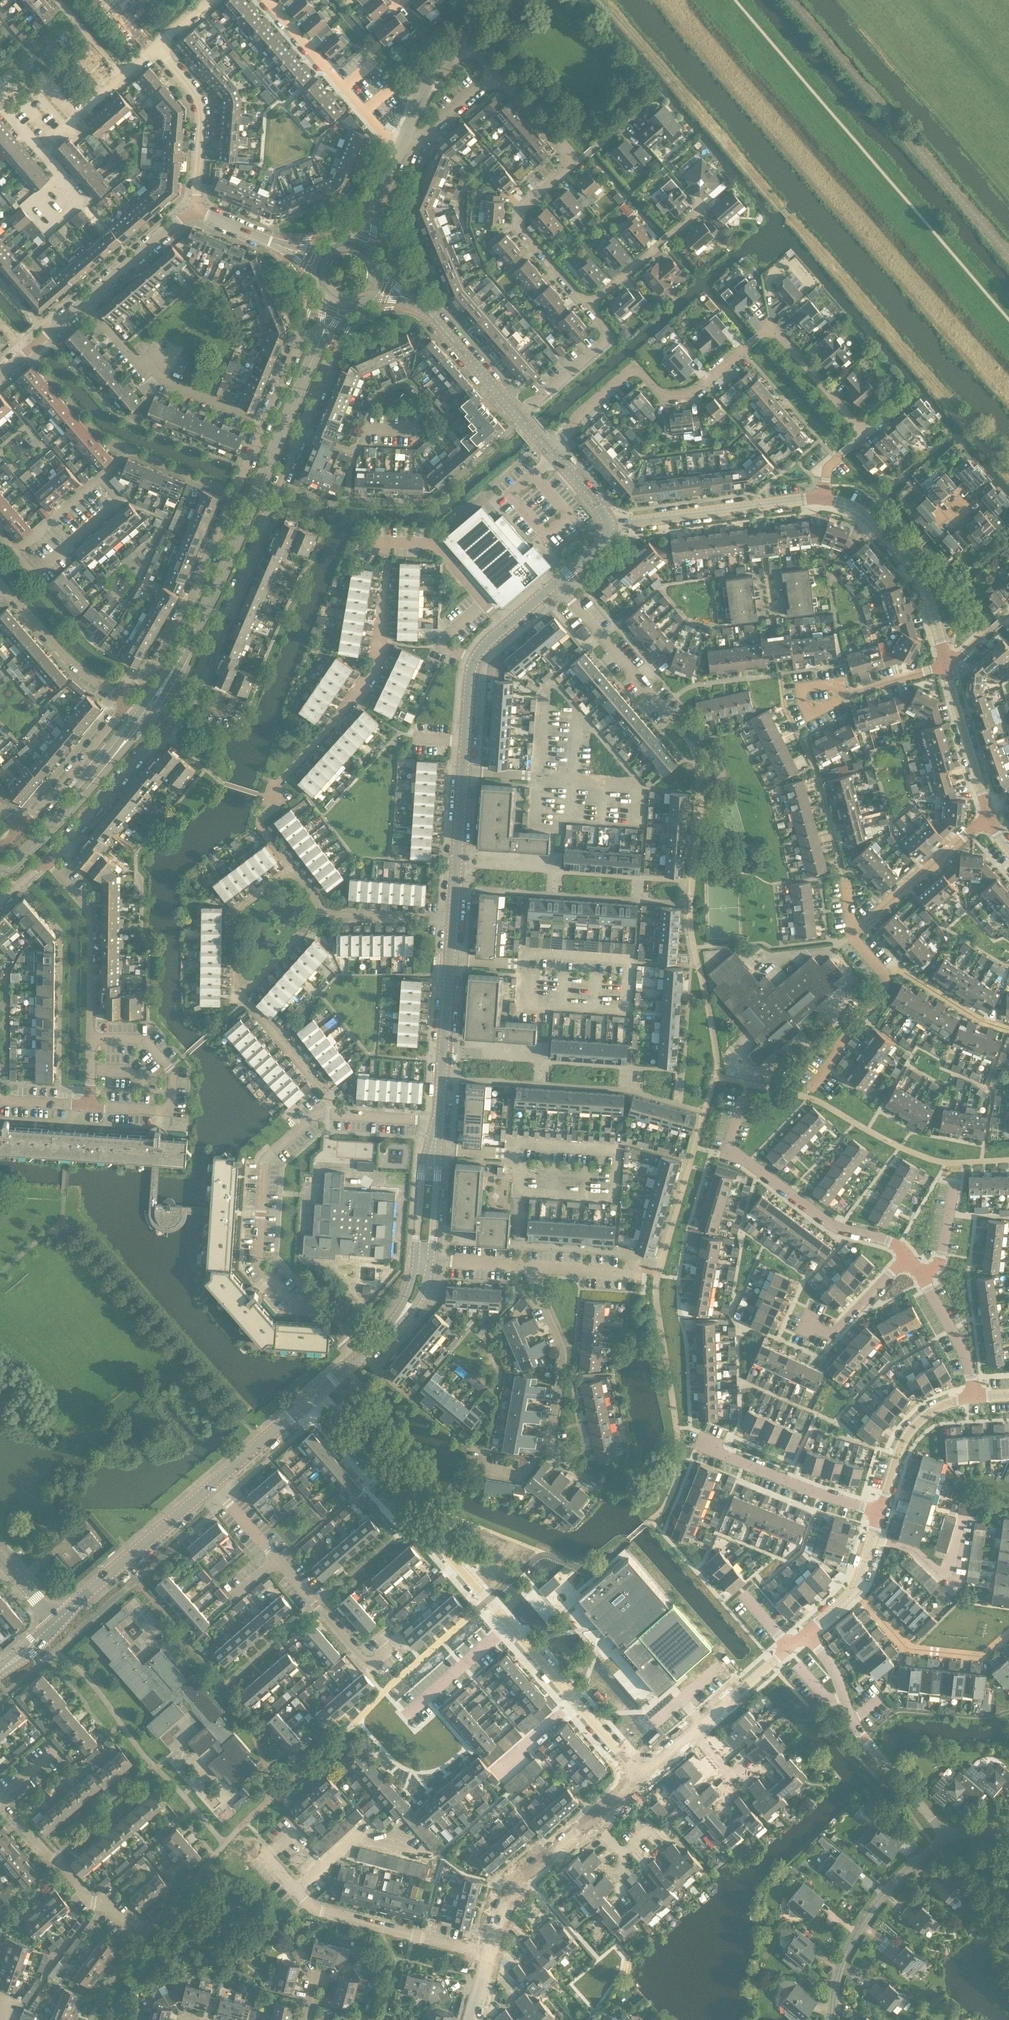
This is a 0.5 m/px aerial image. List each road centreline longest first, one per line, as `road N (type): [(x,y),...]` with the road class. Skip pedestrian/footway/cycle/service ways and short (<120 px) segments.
road 1 (tertiary): [(640,1778),(311,1398)]
road 2 (residential): [(166,732),(199,682),(336,355),(321,338)]
road 3 (tertiary): [(145,716),(231,555),(321,338)]
road 4 (residential): [(293,868),(260,818),(270,794),(378,669),(387,558)]
road 5 (residential): [(0,1098),(90,1104),(90,917),(45,860)]
road 6 (residential): [(356,1357),(325,1308),(296,1306),(258,1261),(265,1158),(316,1114),(329,1114)]
road 7 (tertiary): [(453,919),(469,677),(475,658),(505,627)]
road 8 (residential): [(487,1954),(299,1901),(263,1860),(300,1827)]
road 9 (residential): [(908,1255),(839,1228),(727,1155),(743,1098)]
road 10 (residential): [(748,344),(683,394),(666,394),(637,367),(629,369),(576,417),(553,455)]
road 11 (residential): [(600,1493),(553,1453),(556,1351),(529,1269)]
road 12 (unclassified): [(945,1837),(852,1720),(811,1629)]
road 13 (residential): [(369,1665),(212,1485)]
road 14 (residential): [(235,495),(190,599),(148,675),(123,699)]
road 15 (residential): [(264,423),(160,379),(81,302)]
road 16 (residential): [(831,2019),(834,1987),(855,1932),(945,1837)]
road 17 (tertiary): [(0,877),(81,798),(145,716)]
road 18 (tertiary): [(613,524),(819,498)]
road 19 (tertiary): [(57,1621),(212,1485)]
road 20 (tertiary): [(437,1121),(453,919)]
road 21 (residential): [(399,147),(267,0)]
road 22 (residential): [(135,1939),(79,1891),(2,1795)]
road 23 (residential): [(586,305),(520,229),(522,208),(575,163)]
road 24 (residential): [(879,1511),(794,1485),(711,1443)]
road 25 (residential): [(849,933),(990,819)]
road 26 (tertiary): [(594,1819),(504,1898),(487,1954)]
road 27 (residential): [(196,210),(201,106),(158,46)]
road 28 (residential): [(45,860),(166,732)]
road 29 (residential): [(670,717),(558,582)]
road 30 (residential): [(123,699),(63,656),(0,585)]
road 31 (residential): [(123,699),(115,720),(19,830)]
road 32 (residential): [(498,73),(459,46),(399,147)]
road 33 (tertiary): [(879,1511),(907,1433),(945,1404),(974,1396)]
road 34 (residential): [(863,432),(770,326),(757,337)]
road 35 (residential): [(239,996),(236,910),(293,868)]
road 36 (residential): [(586,305),(703,201)]
road 37 (residential): [(158,46),(42,151)]
road 38 (residential): [(517,413),(598,346),(604,325),(586,305)]
road 39 (residential): [(329,1114),(330,1097),(239,996)]
road 40 (tertiary): [(945,661),(987,808)]
road 41 (residential): [(235,495),(128,452),(101,477)]
road 42 (tertiary): [(517,413),(418,304)]
road 43 (residential): [(34,575),(122,500),(101,477)]
road 44 (residential): [(809,1091),(877,998),(883,971)]
road 45 (residential): [(803,1321),(833,1334),(908,1255)]
road 46 (residential): [(1008,1029),(902,971),(883,971)]
road 47 (residential): [(132,258),(42,151)]
road 48 (tertiary): [(811,1629),(863,1569),(879,1511)]
road 49 (residential): [(317,910),(453,919)]
road 50 (residential): [(974,1396),(965,1355),(920,1276)]
road 51 (tertiary): [(212,1485),(311,1398)]
road 52 (residential): [(399,147),(498,73)]

